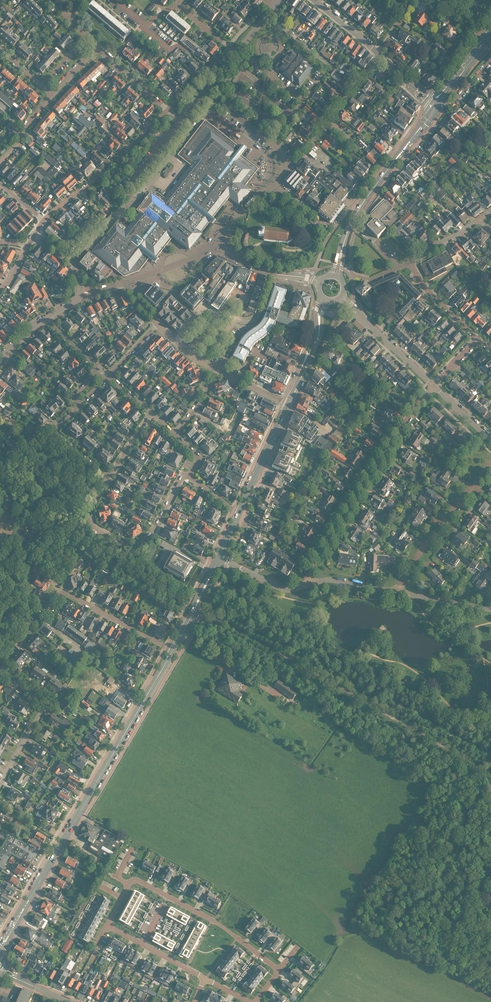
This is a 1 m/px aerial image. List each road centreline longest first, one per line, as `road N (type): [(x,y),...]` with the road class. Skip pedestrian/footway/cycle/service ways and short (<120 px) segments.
road 1 (primary): [(0,948),(172,651)]
road 2 (unclassified): [(490,772),(196,606)]
road 3 (residential): [(311,583),(308,572),(434,385)]
road 4 (residential): [(0,662),(65,594),(172,651)]
road 5 (residential): [(189,474),(133,550),(91,523),(90,504),(109,477)]
road 6 (residential): [(75,264),(193,128)]
road 7 (residential): [(133,880),(216,922),(279,970)]
road 8 (residential): [(43,220),(167,109)]
road 9 (residential): [(393,591),(490,463)]
road 10 (residential): [(285,165),(271,143),(303,100),(235,57)]
road 11 (primary): [(349,226),(438,104)]
road 12 (residential): [(285,165),(306,149),(378,52)]
road 13 (residential): [(0,783),(41,707),(0,671)]
road 14 (residential): [(434,385),(342,296)]

